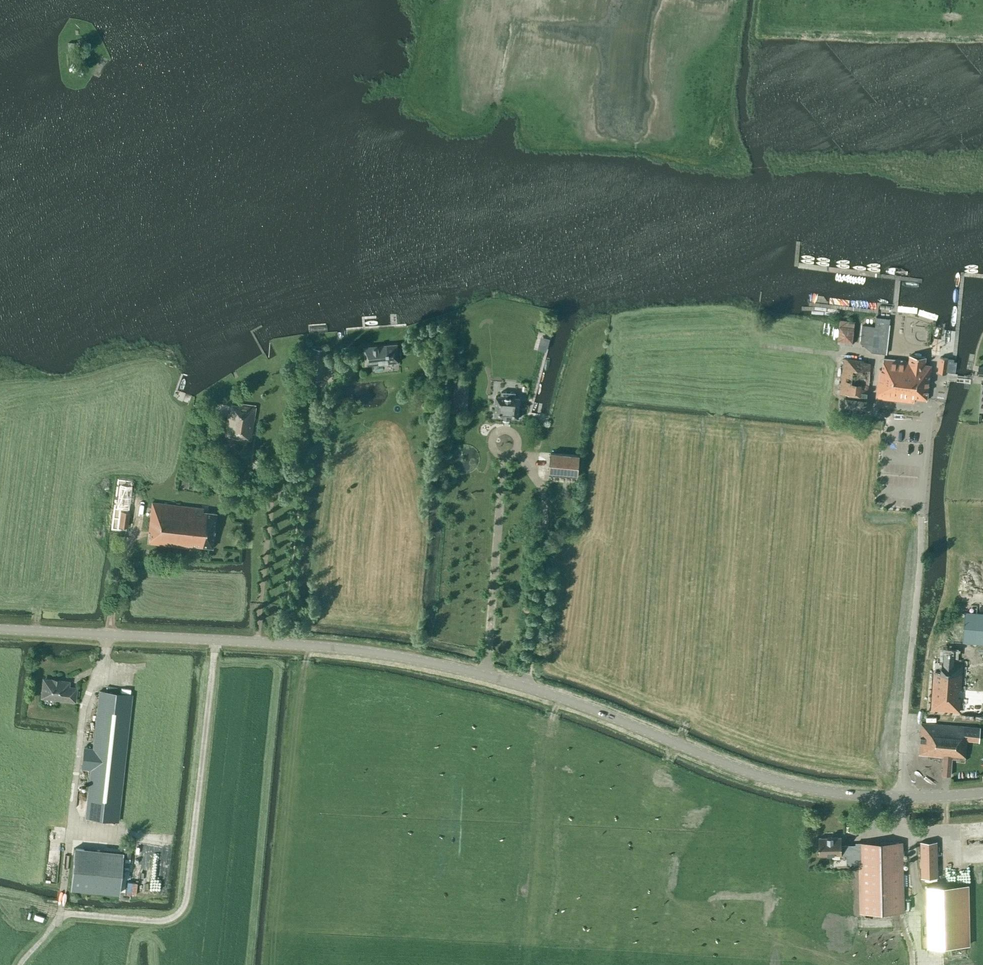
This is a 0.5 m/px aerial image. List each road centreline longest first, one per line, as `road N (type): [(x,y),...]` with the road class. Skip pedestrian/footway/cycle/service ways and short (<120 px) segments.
road 1 (tertiary): [(0,627),(371,650),(539,687),(740,769),(848,794),(905,797)]
road 2 (unclassified): [(905,797),(924,513)]

